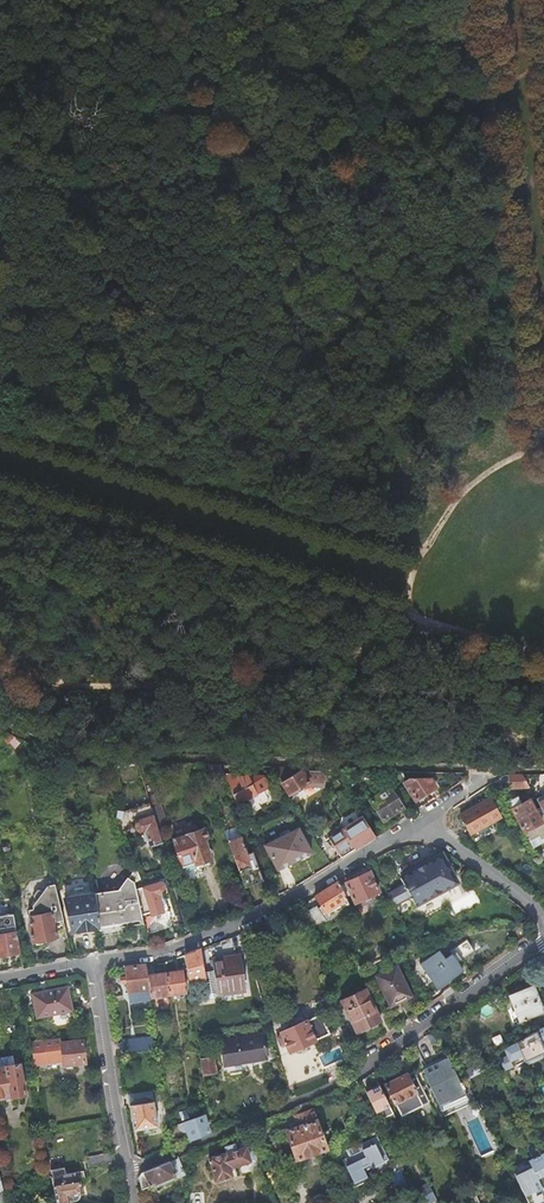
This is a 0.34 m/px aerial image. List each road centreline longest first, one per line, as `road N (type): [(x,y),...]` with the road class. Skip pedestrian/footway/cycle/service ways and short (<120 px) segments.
road 1 (track): [(543,58),(363,143),(293,162),(87,191),(0,175)]
road 2 (residential): [(126,1169),(279,1110),(364,1066),(543,938)]
road 3 (track): [(477,0),(522,455)]
road 4 (track): [(0,426),(417,553)]
road 5 (track): [(409,616),(0,492)]
road 6 (track): [(543,450),(466,488),(417,553),(406,599),(409,616),(543,652)]
road 7 (residential): [(92,965),(164,954),(289,902),(417,821)]
road 8 (track): [(184,677),(301,673),(369,652),(409,616)]
road 9 (residential): [(126,1169),(92,965)]
road 10 (track): [(184,677),(66,676),(0,657)]
road 11 (residential): [(543,922),(519,892),(417,821)]

